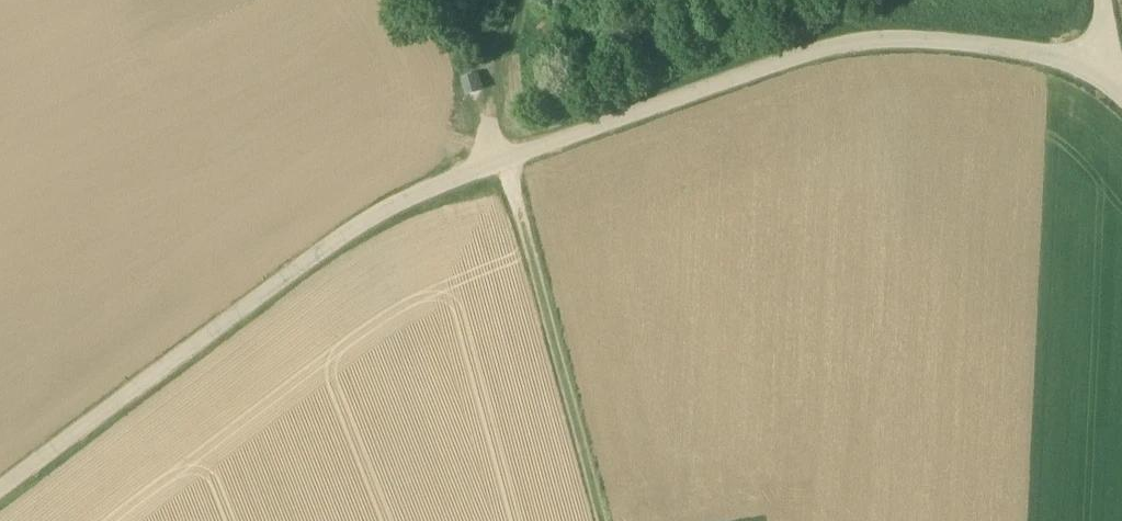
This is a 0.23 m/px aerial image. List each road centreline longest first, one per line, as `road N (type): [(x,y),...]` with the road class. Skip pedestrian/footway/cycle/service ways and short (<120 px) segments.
road 1 (unclassified): [(0,489),(355,225),(504,160),(841,45),(946,42),(1092,71)]
road 2 (track): [(612,520),(504,160)]
road 3 (track): [(518,0),(492,132),(504,160)]

